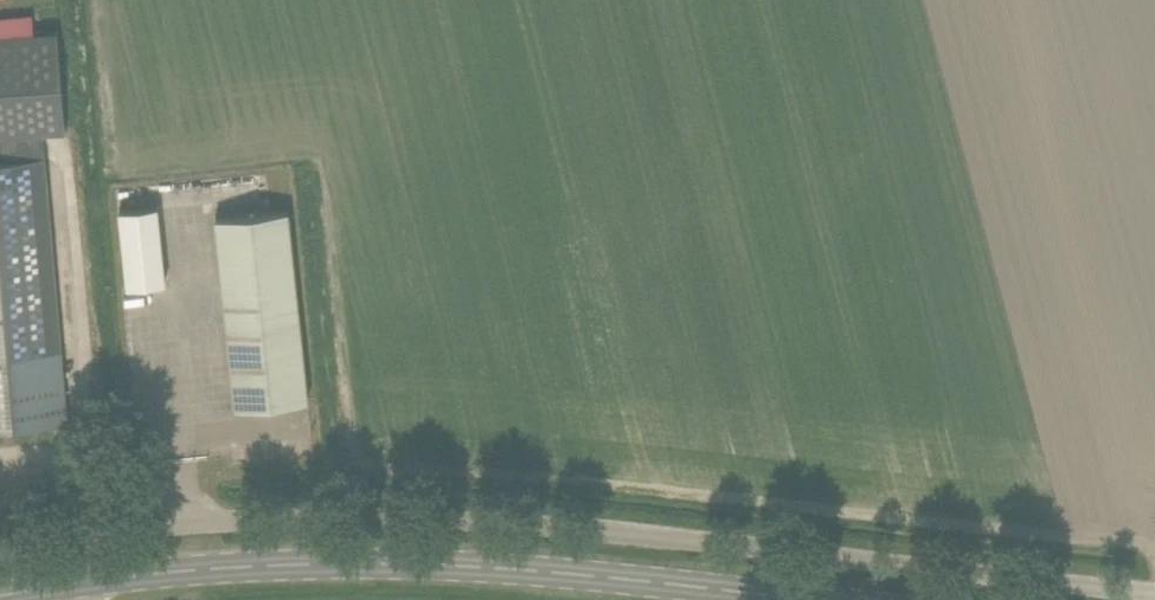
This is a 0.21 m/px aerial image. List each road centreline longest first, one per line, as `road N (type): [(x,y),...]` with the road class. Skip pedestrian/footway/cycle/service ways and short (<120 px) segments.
road 1 (unclassified): [(0,552),(191,527),(455,519),(1154,599)]
road 2 (primary): [(815,599),(420,564),(159,573),(0,598)]

